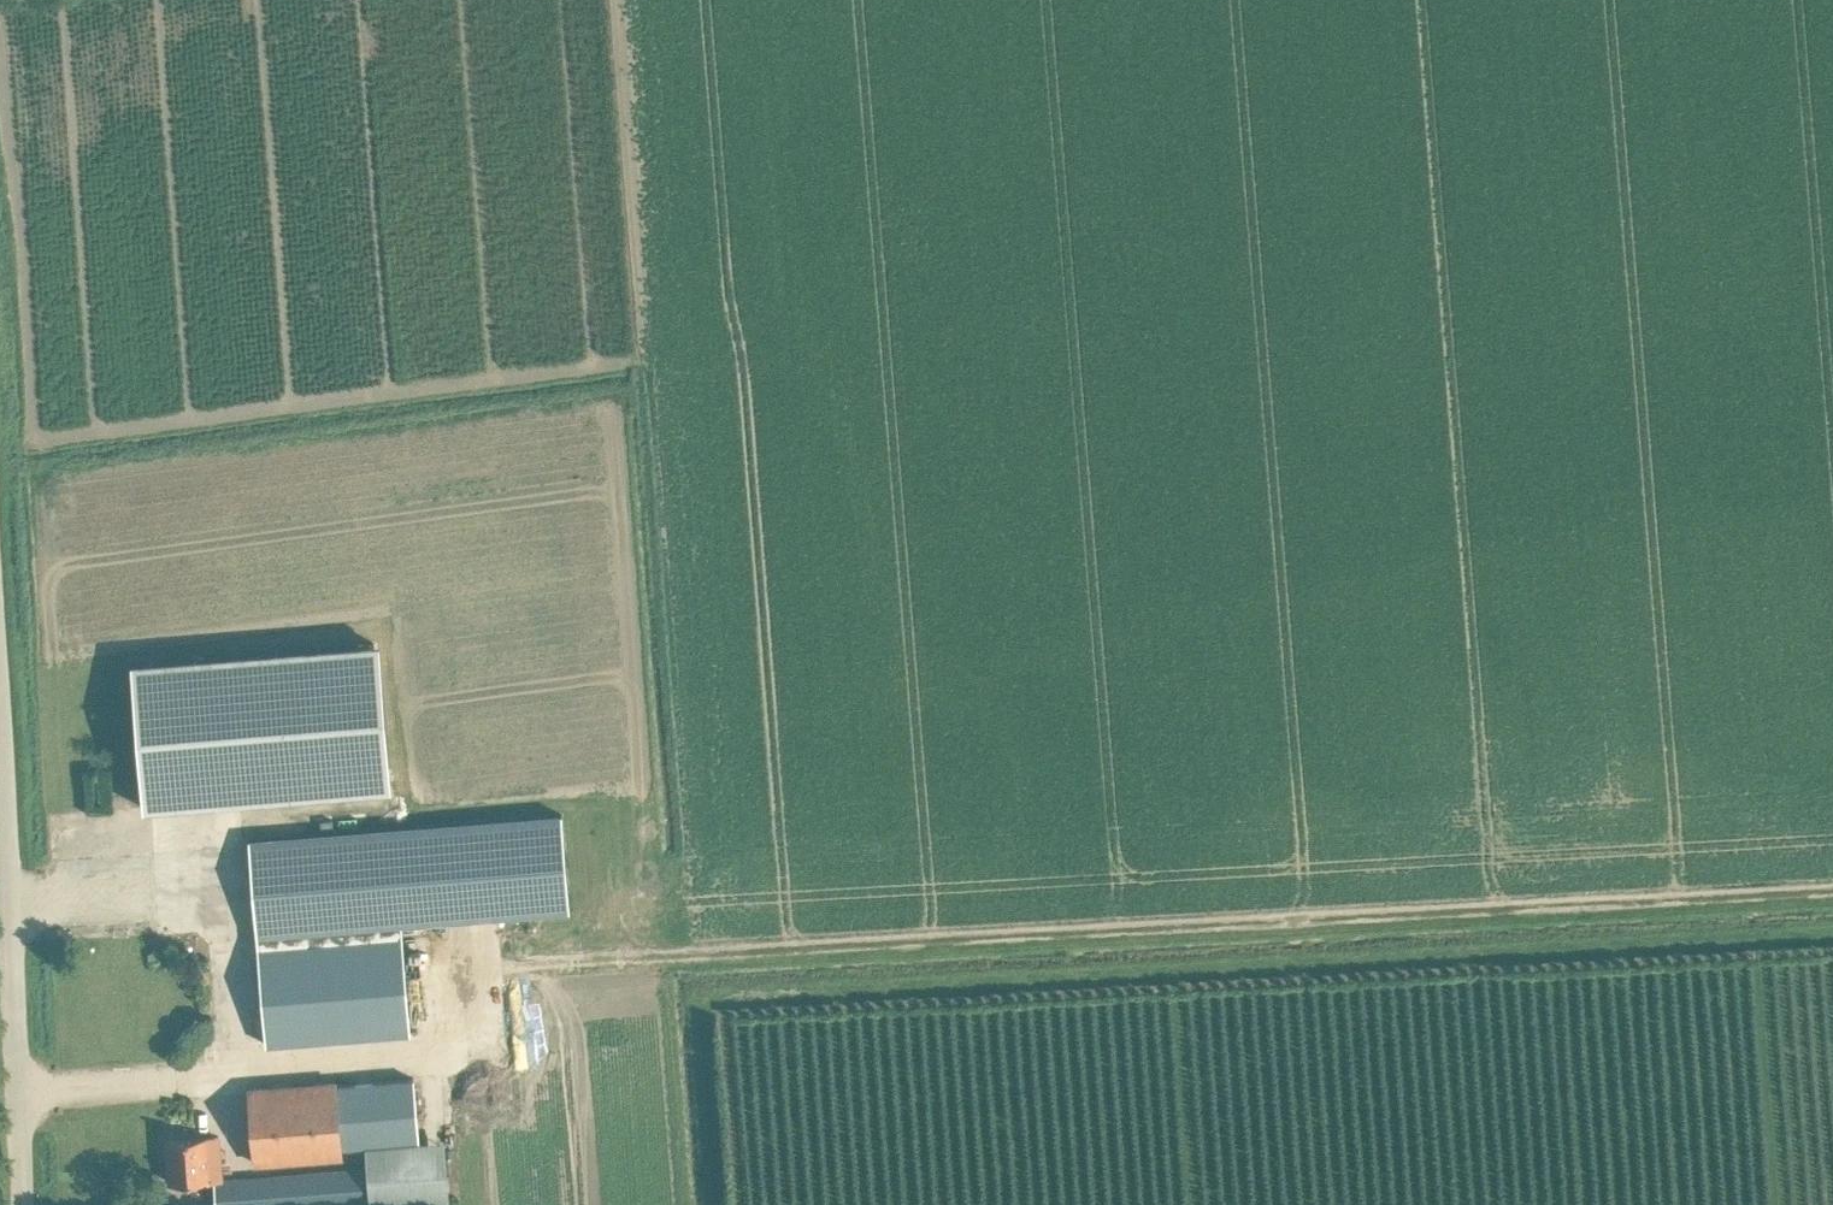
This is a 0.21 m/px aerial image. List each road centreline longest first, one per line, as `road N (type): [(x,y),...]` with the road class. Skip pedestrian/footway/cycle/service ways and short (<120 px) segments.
road 1 (unclassified): [(21,1204),(0,719)]

